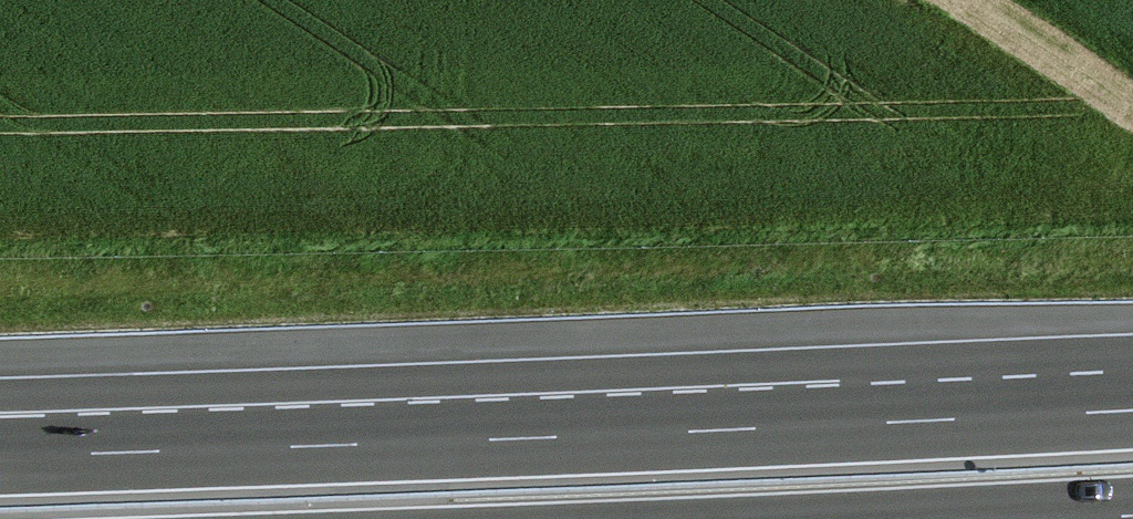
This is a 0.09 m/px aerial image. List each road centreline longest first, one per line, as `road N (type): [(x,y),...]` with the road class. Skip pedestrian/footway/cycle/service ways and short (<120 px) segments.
road 1 (motorway): [(1132,410),(45,455)]
road 2 (track): [(969,0),(1132,104)]

